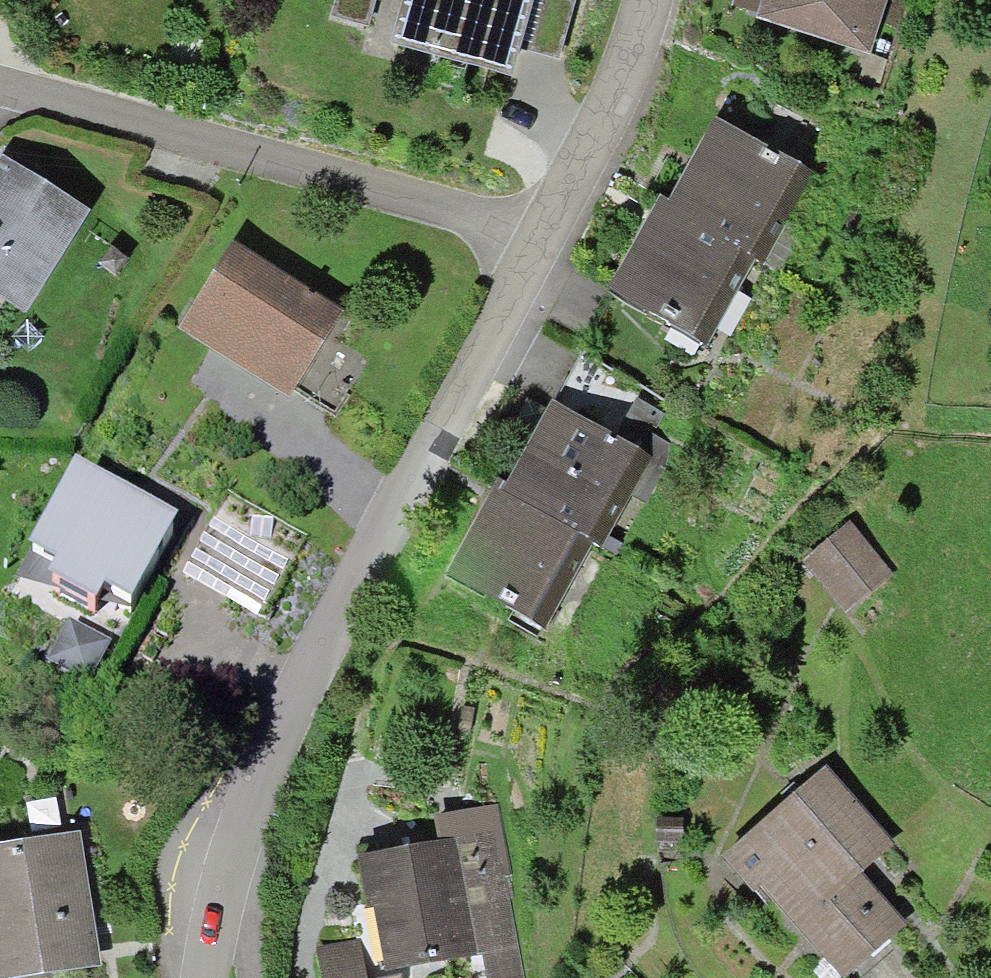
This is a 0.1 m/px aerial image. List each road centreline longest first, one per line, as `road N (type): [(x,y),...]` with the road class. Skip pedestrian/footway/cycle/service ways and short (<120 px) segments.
road 1 (residential): [(229,819),(264,740),(545,224)]
road 2 (residential): [(0,81),(545,224)]
road 3 (residential): [(545,224),(627,57),(644,0)]
road 4 (residential): [(199,977),(229,819)]
road 5 (residential): [(229,819),(244,977)]

